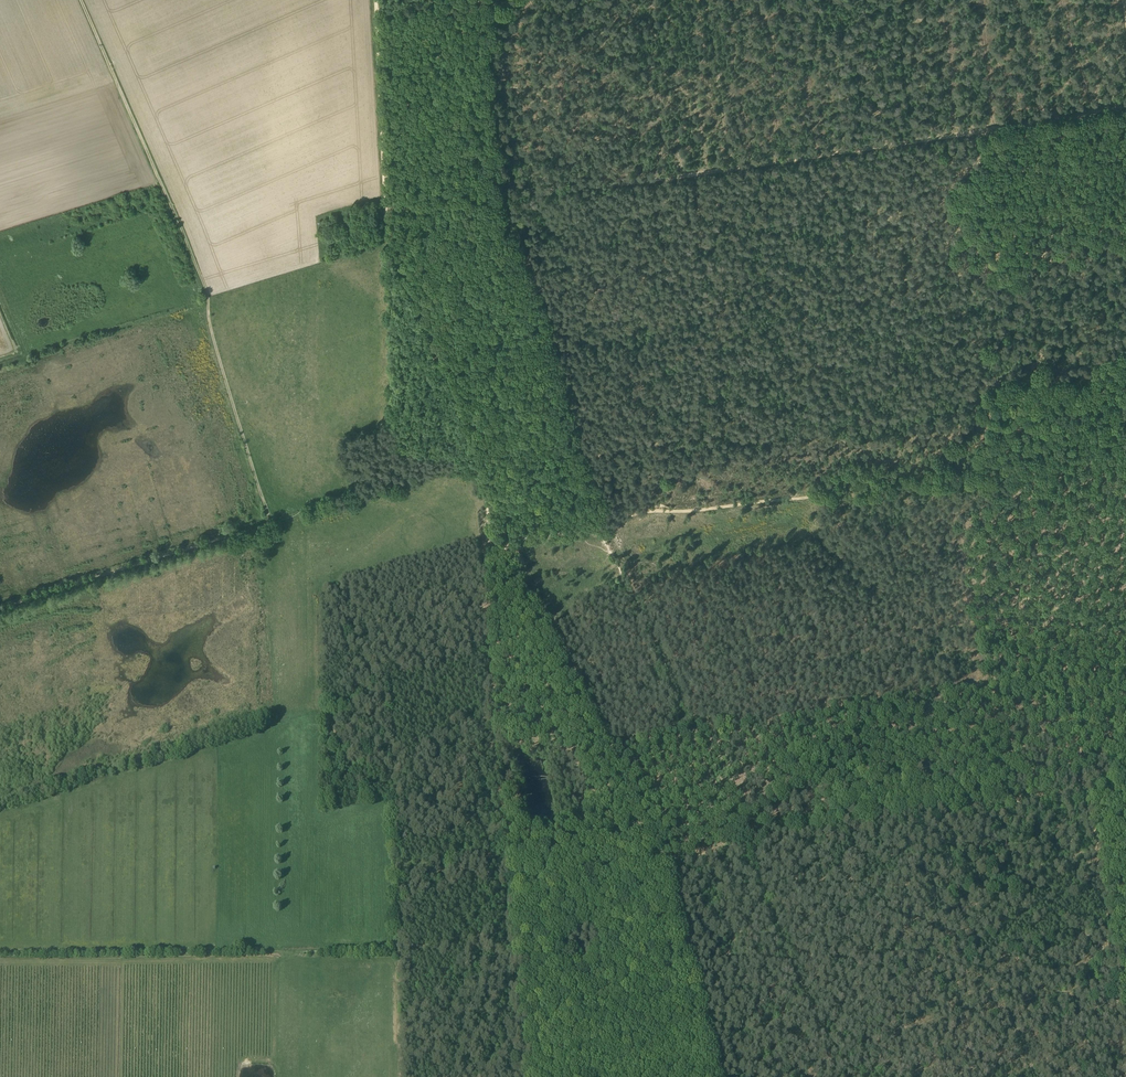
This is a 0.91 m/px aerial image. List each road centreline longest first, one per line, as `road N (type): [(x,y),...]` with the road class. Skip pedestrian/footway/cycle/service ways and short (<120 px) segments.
road 1 (track): [(514,188),(1125,96)]
road 2 (track): [(268,525),(203,284),(80,0)]
road 3 (track): [(740,855),(848,806),(924,799),(1011,812),(1125,791)]
road 4 (track): [(500,537),(668,864)]
road 5 (track): [(836,1035),(1125,986)]
road 6 (track): [(0,610),(268,525)]
road 7 (track): [(387,206),(479,462)]
road 8 (track): [(270,955),(0,958)]
road 9 (track): [(668,864),(721,1076)]
road 10 (track): [(604,520),(653,504),(816,489)]
road 11 (track): [(953,471),(1125,445)]
road 12 (track): [(953,471),(983,640)]
road 13 (track): [(377,0),(385,158)]
road 14 (track): [(387,206),(514,188)]
road 15 (track): [(716,1054),(836,1035)]

